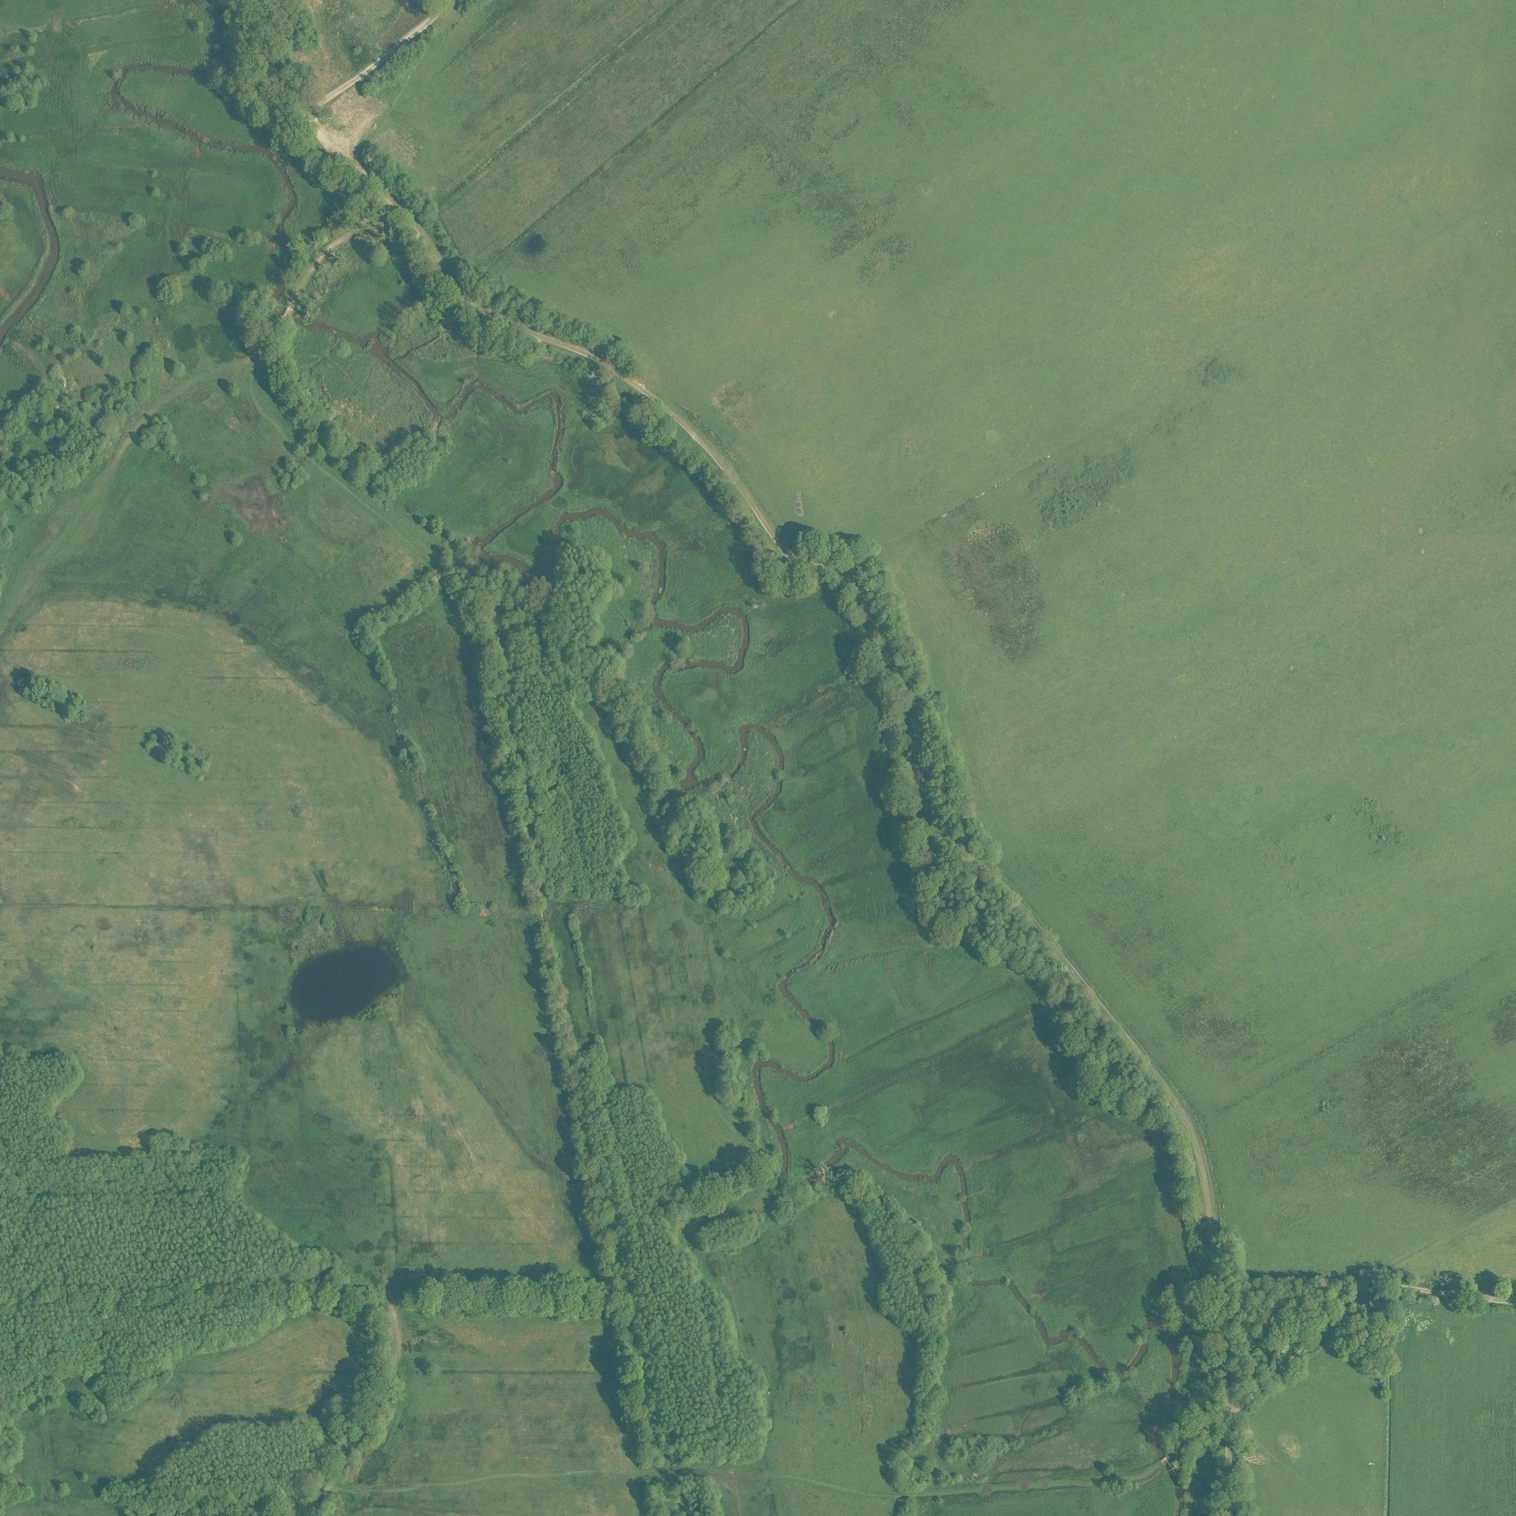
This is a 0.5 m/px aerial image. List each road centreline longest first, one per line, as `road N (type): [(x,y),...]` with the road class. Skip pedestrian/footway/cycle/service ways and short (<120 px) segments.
road 1 (track): [(1227,1416),(1216,1210),(1187,1119),(992,874),(933,829),(922,745),(858,587),(834,567),(797,557),(734,476),(615,368),(476,306),(400,208),(318,136),(313,116)]
road 2 (track): [(1227,1416),(1369,1294),(1515,1303)]
road 3 (track): [(1167,1460),(1135,1478),(897,1495)]
road 4 (track): [(392,1294),(388,1385),(312,1515)]
road 5 (track): [(450,0),(313,116)]
road 6 (track): [(386,194),(313,267),(293,304)]

